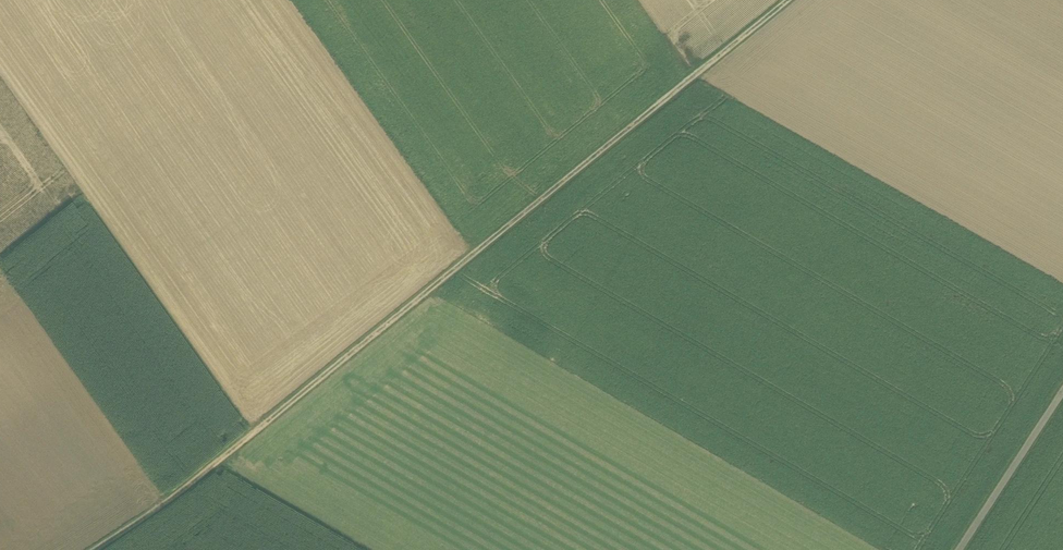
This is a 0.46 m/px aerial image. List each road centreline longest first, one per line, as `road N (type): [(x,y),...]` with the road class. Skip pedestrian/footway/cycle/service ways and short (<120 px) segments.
road 1 (track): [(786,0),(167,503),(95,549)]
road 2 (residential): [(1062,390),(958,549)]

